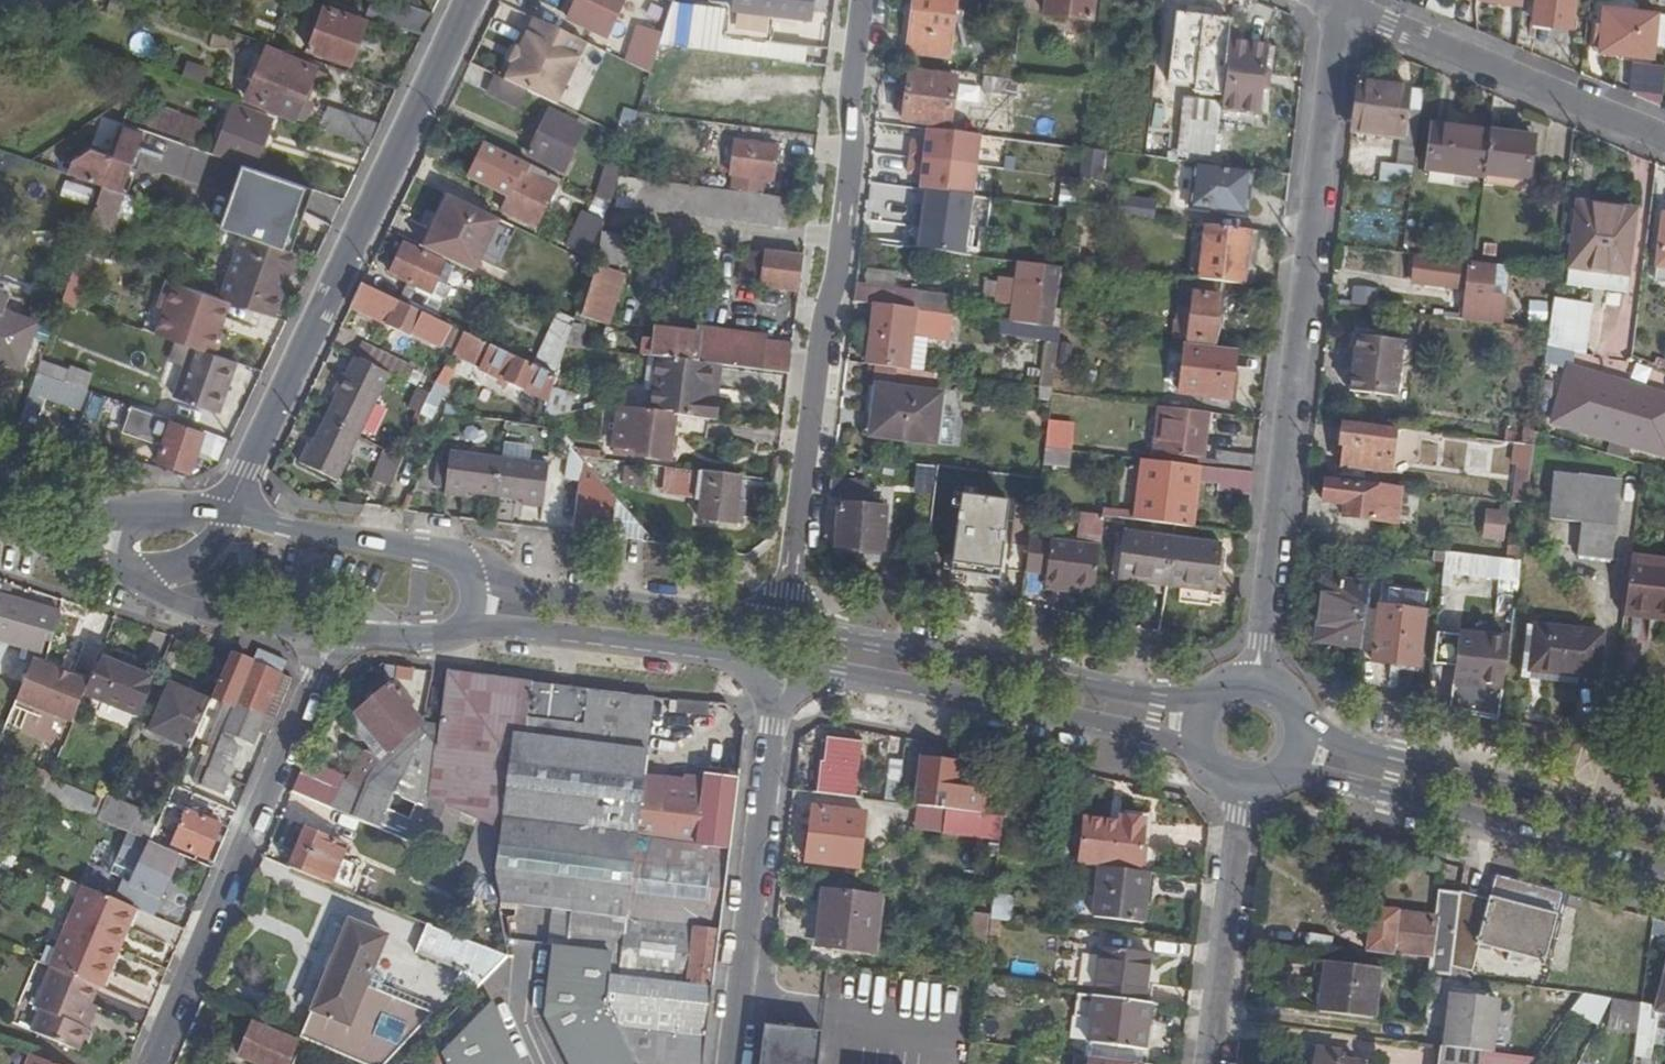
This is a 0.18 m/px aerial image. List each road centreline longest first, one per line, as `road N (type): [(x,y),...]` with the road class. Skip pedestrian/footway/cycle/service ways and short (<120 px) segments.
road 1 (residential): [(1256,676),(1337,5)]
road 2 (residential): [(785,630),(863,0)]
road 3 (residential): [(470,0),(229,514)]
road 4 (residential): [(151,1063),(333,634)]
road 5 (secondary): [(780,662),(1151,733),(1199,755)]
road 6 (secondary): [(1201,705),(785,630)]
road 7 (residential): [(726,1063),(780,662)]
road 8 (secondary): [(1289,772),(1664,873)]
road 9 (secondary): [(1664,831),(1352,749),(1305,720)]
road 10 (residential): [(1337,5),(1664,149)]
road 11 (secondary): [(785,630),(541,591),(464,570)]
road 12 (secondary): [(466,624),(780,662)]
road 13 (residential): [(1210,1063),(1243,787)]
road 14 (secondary): [(464,570),(423,551),(229,514)]
road 15 (secondary): [(129,572),(185,606),(333,634)]
road 16 (secondary): [(137,519),(97,517),(0,488)]
road 17 (secondary): [(333,634),(428,642),(466,624)]
road 18 (secondary): [(0,525),(129,572)]

